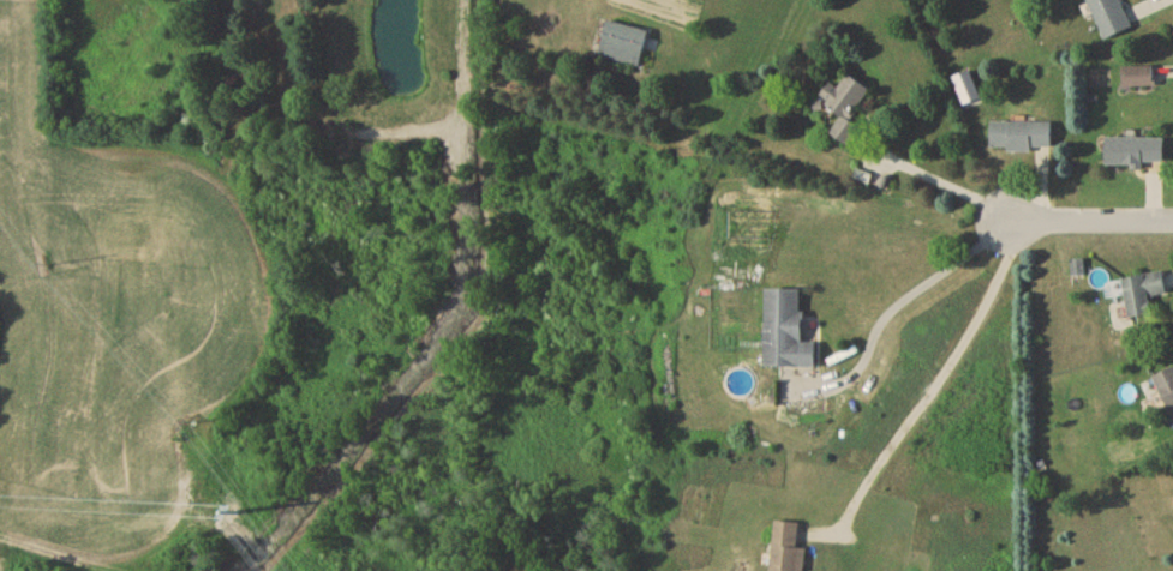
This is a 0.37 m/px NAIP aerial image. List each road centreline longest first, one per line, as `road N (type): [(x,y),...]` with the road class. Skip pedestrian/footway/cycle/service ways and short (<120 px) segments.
road 1 (residential): [(1172,225),(1010,224)]

